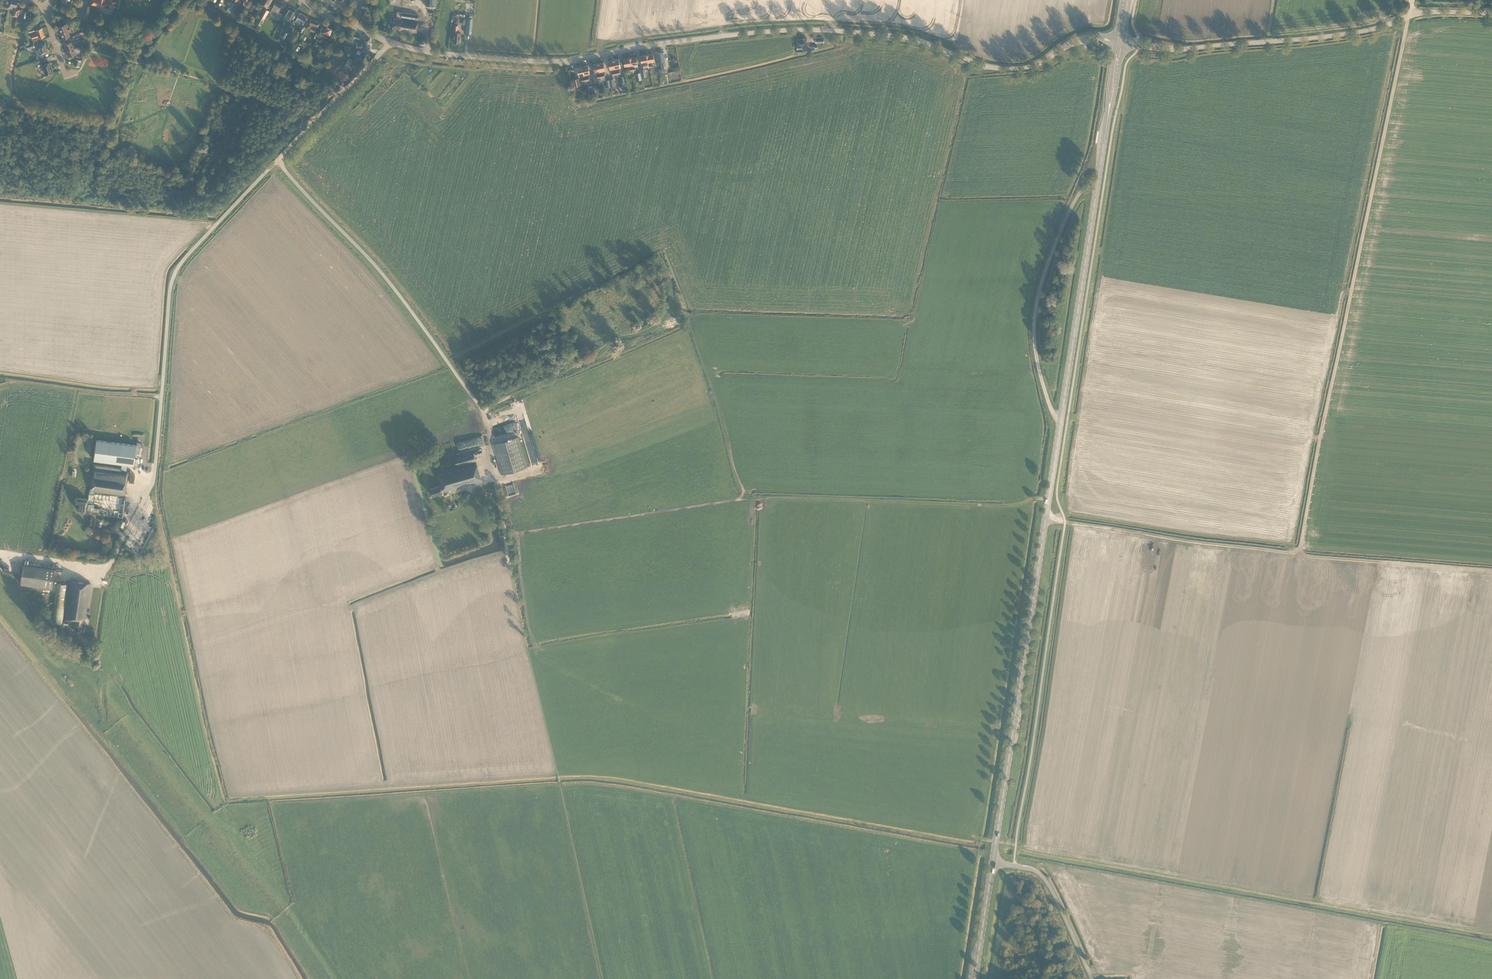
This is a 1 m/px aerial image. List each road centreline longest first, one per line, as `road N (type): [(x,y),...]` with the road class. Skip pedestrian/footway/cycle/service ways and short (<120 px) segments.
road 1 (track): [(1046,512),(1065,522),(1299,554),(1408,17)]
road 2 (tertiary): [(1115,41),(1076,41),(1039,63),(1010,68),(911,37),(814,29),(561,60),(391,41)]
road 3 (unclassified): [(277,160),(175,271),(155,470),(109,566)]
road 4 (primary): [(992,864),(1060,420)]
road 5 (tertiary): [(1123,42),(1181,49),(1300,40),(1423,13),(1491,12)]
road 6 (unclassified): [(483,409),(381,274),(277,160)]
road 7 (unclassified): [(1060,420),(1036,354),(1037,300),(1074,201),(1098,180)]
road 8 (primary): [(1060,420),(1098,180)]
road 9 (track): [(691,312),(615,340),(483,409)]
road 10 (unclassified): [(1092,978),(1041,875),(992,864)]
road 11 (unclassified): [(277,160),(391,41)]

